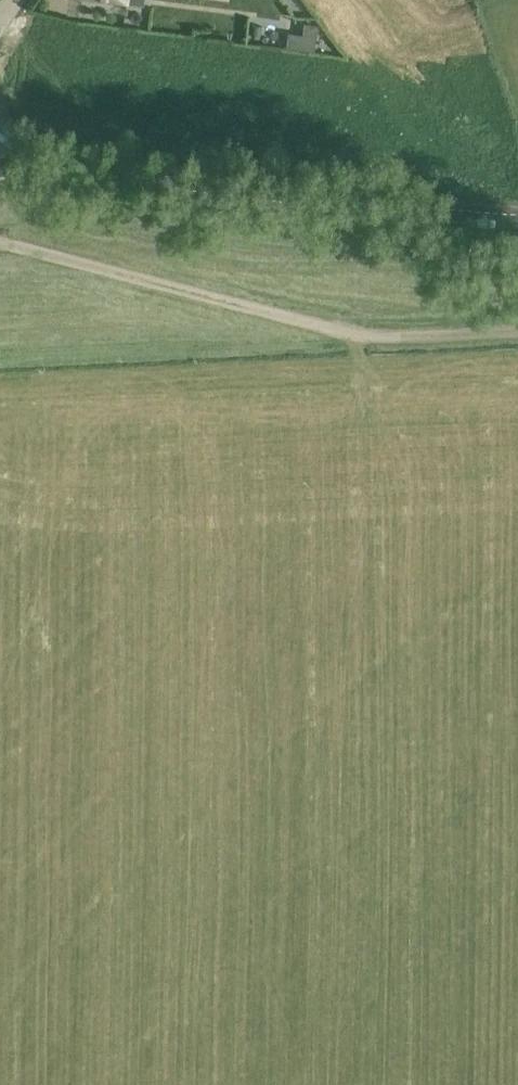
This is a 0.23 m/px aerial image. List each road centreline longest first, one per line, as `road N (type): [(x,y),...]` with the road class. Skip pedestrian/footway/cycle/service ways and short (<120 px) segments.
road 1 (secondary): [(517,218),(0,162)]

